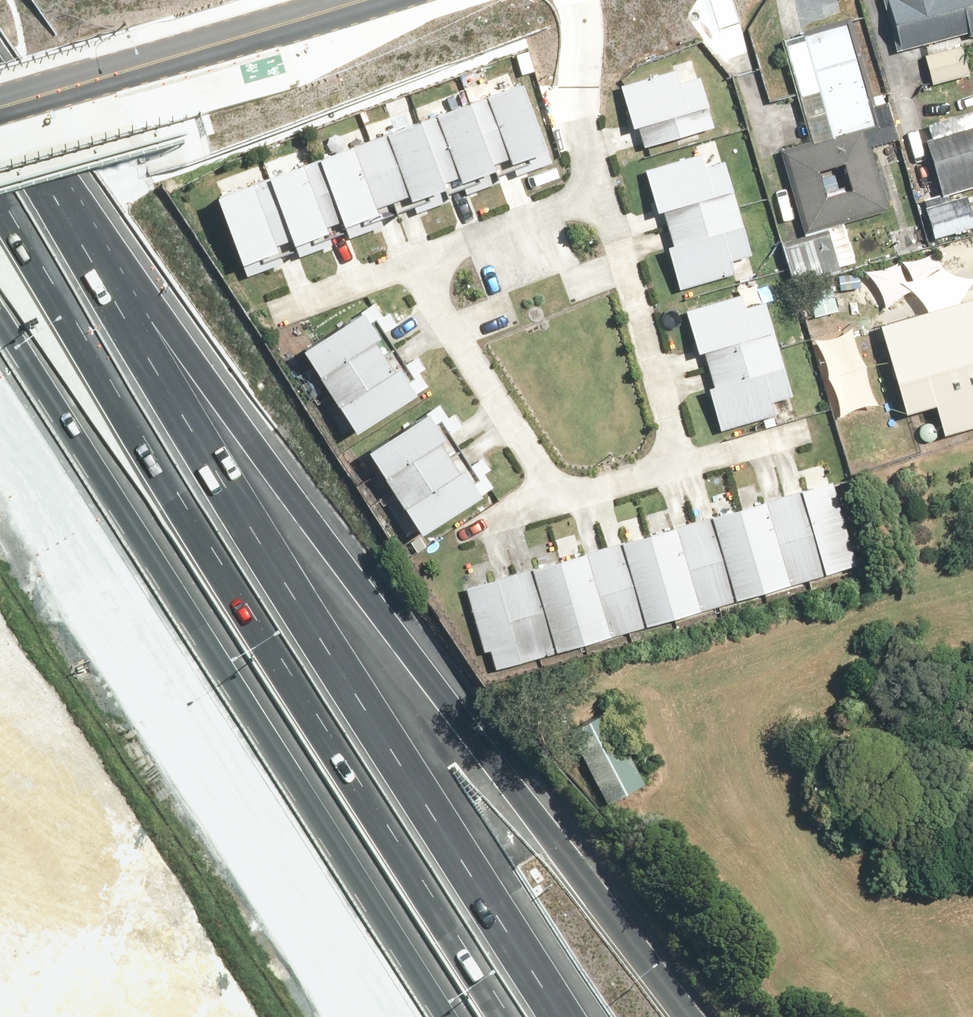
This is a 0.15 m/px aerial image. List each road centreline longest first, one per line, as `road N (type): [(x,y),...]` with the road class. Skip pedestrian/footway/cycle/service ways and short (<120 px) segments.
road 1 (motorway): [(0,129),(512,756),(711,1016)]
road 2 (motorway): [(0,159),(551,1016)]
road 3 (motorway): [(452,1016),(169,596),(0,322)]
road 4 (tertiary): [(345,0),(0,105)]
road 5 (residential): [(603,189),(676,444),(664,464)]
road 6 (residential): [(561,492),(542,475),(435,293),(436,271)]
road 7 (residential): [(577,0),(586,122),(603,189)]
road 8 (residential): [(436,271),(469,240),(603,189)]
road 9 (residential): [(436,271),(401,272),(278,310)]
road 10 (residential): [(664,464),(805,431)]

